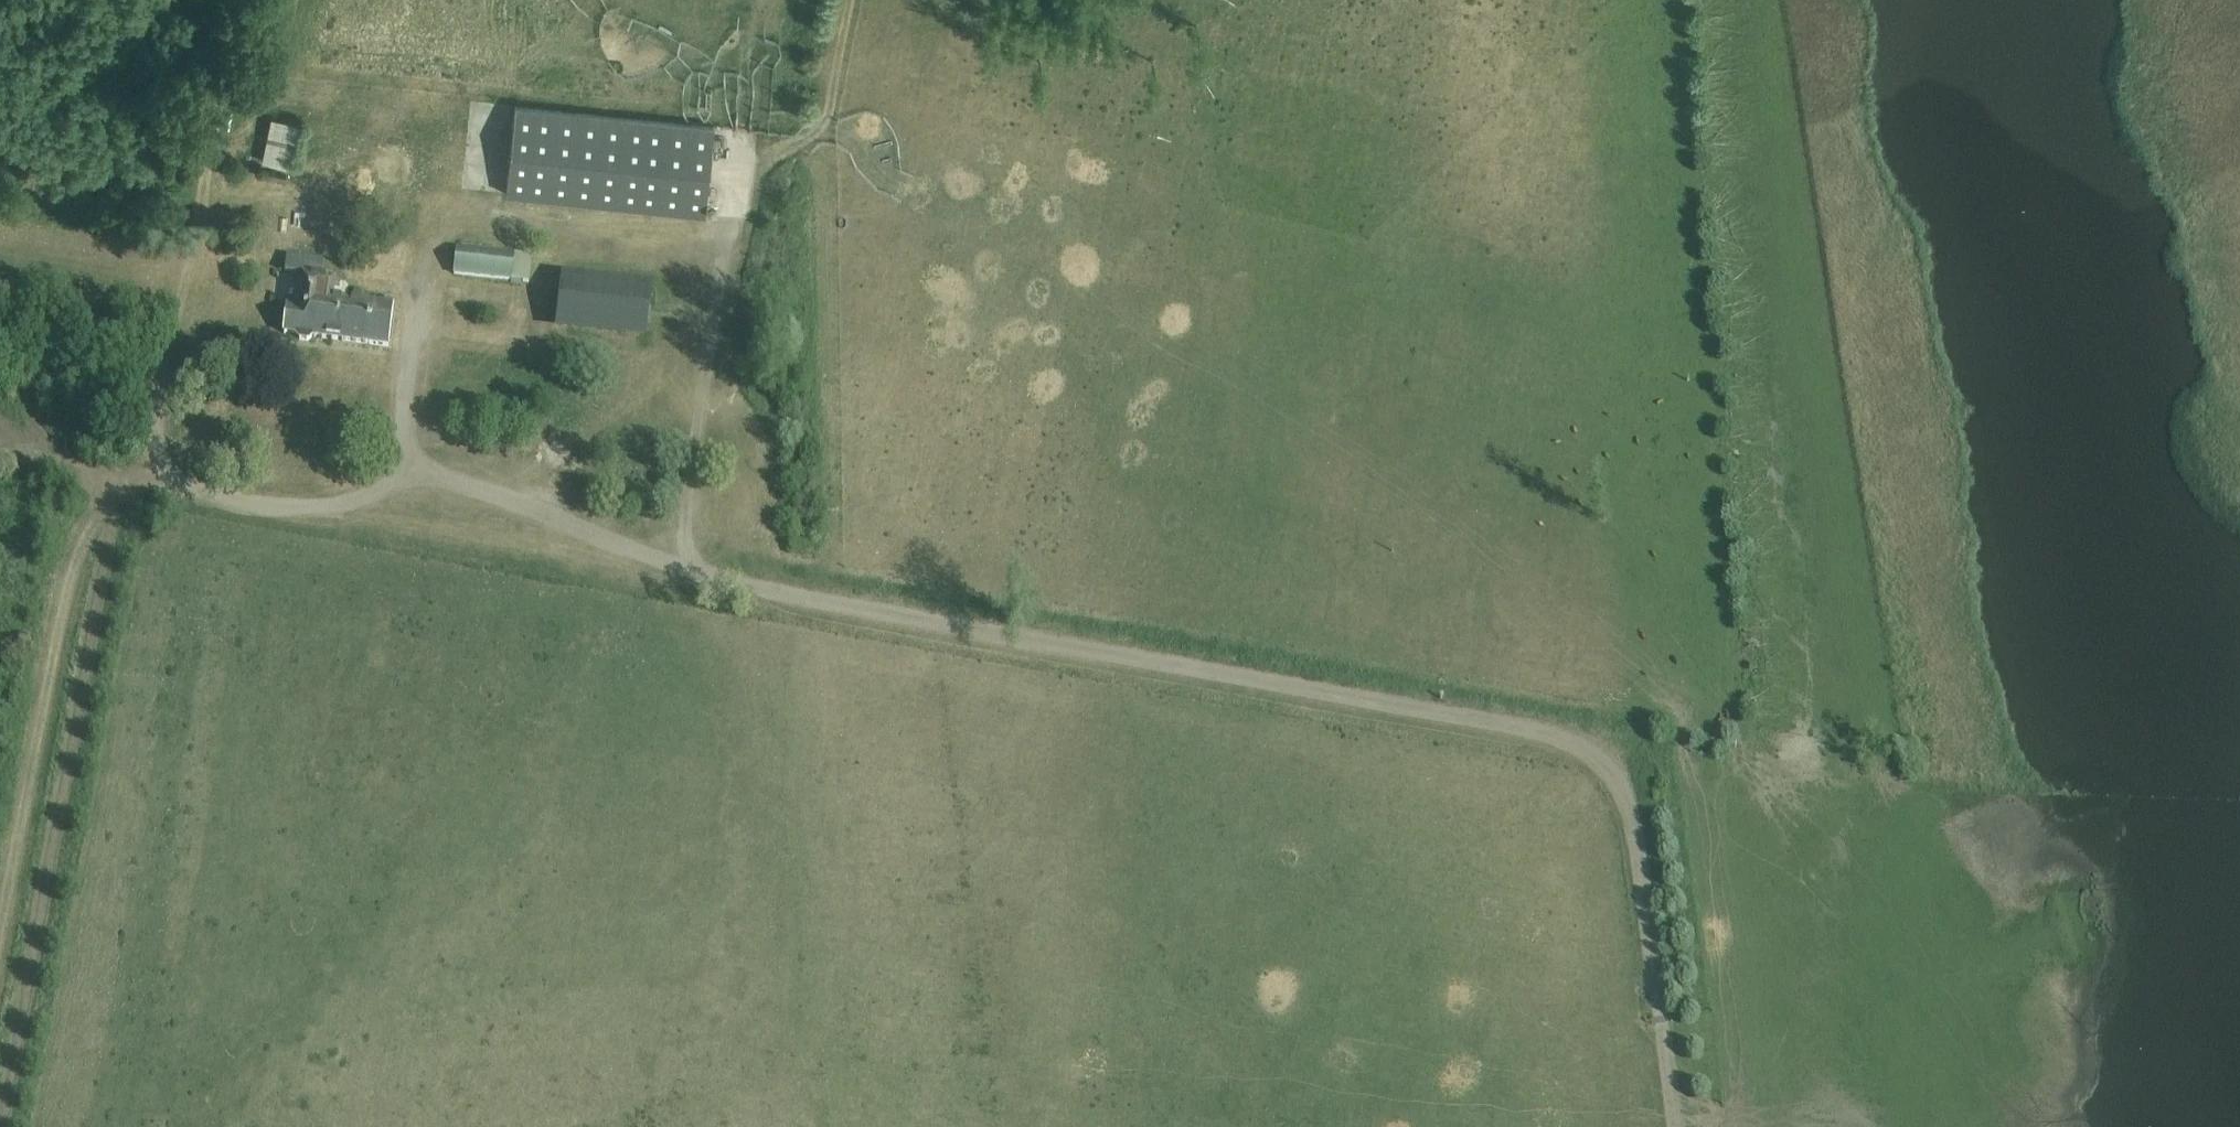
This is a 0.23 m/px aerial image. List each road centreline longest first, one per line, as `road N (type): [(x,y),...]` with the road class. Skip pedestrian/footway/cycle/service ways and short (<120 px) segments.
road 1 (unclassified): [(264,505),(334,507),(401,483),(438,482),(689,569),(791,596),(1580,744),(1614,772),(1632,815),(1676,1126)]
road 2 (track): [(0,982),(76,547),(106,500),(167,478),(152,436),(234,0)]
road 3 (track): [(0,446),(264,505)]
road 4 (track): [(177,292),(0,258)]

